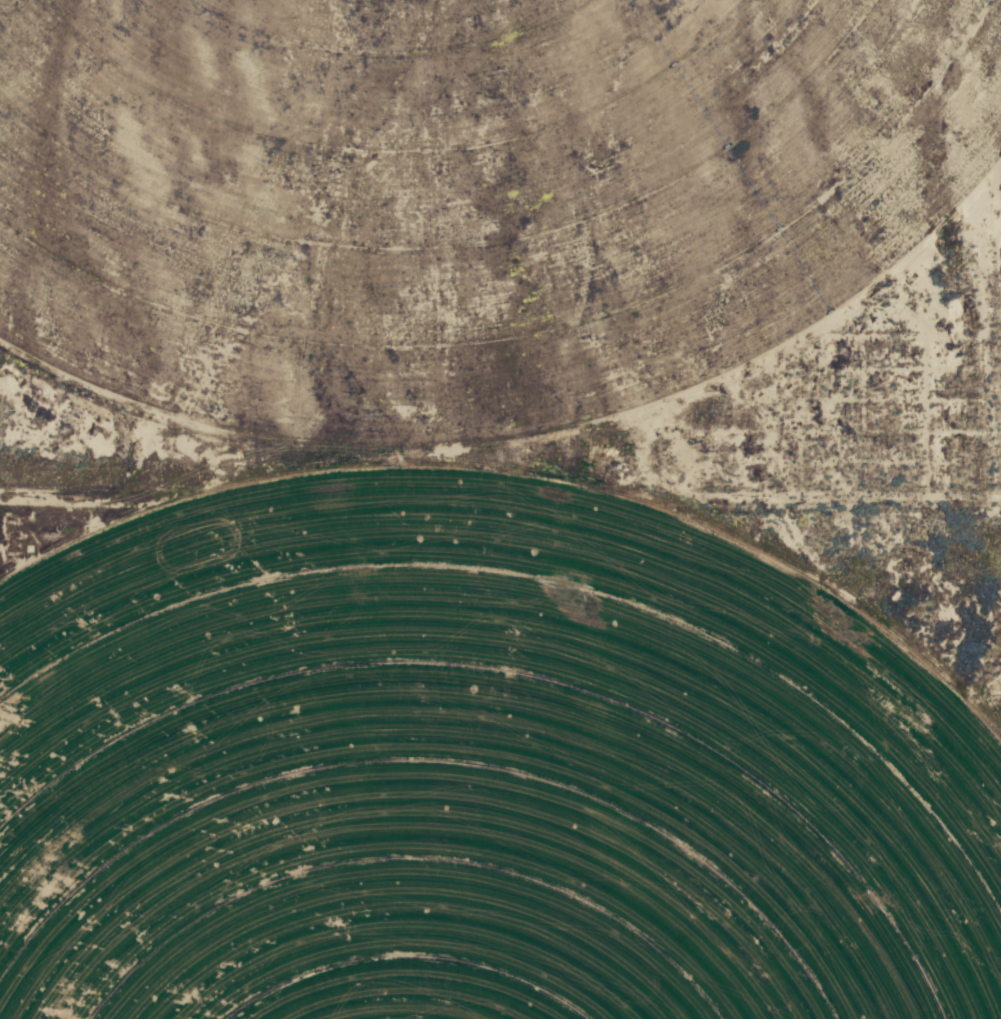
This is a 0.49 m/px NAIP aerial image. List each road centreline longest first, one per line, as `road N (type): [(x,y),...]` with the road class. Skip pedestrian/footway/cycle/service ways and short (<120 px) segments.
road 1 (residential): [(1000,513),(0,504)]

